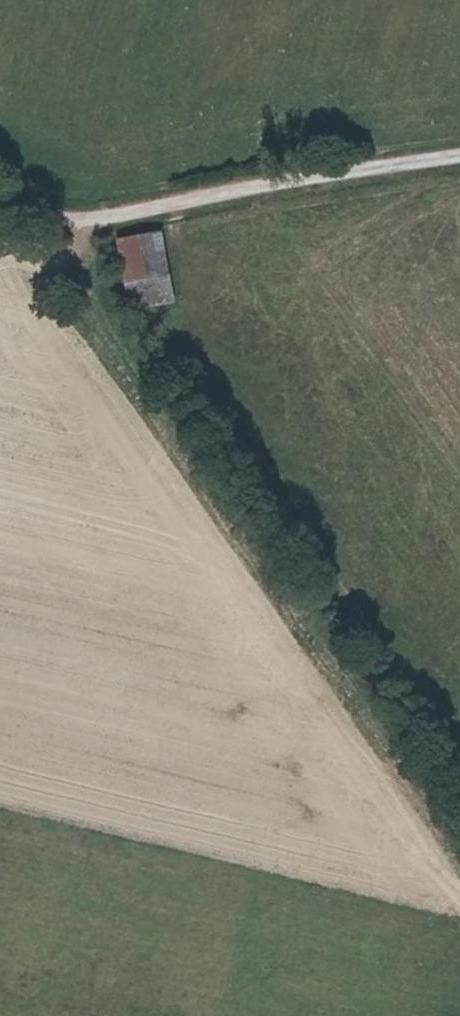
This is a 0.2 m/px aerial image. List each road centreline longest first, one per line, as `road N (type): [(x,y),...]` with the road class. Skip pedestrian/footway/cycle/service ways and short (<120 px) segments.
road 1 (residential): [(459,164),(100,215),(0,211)]

